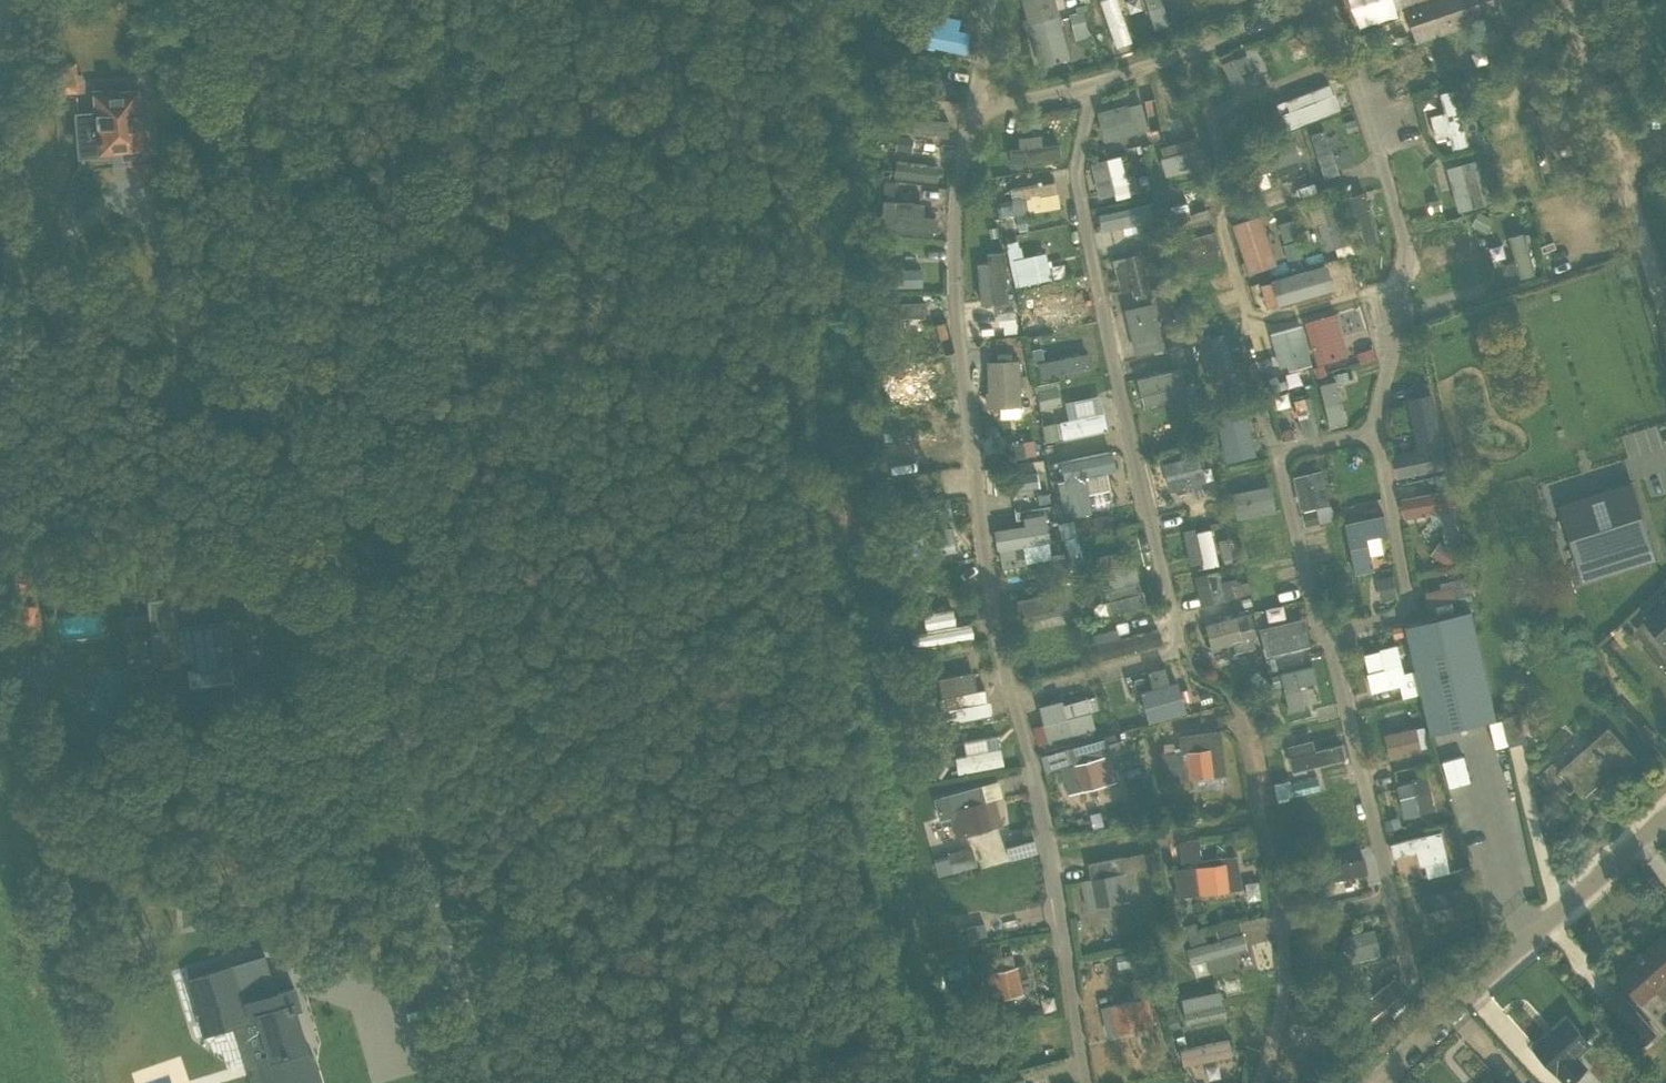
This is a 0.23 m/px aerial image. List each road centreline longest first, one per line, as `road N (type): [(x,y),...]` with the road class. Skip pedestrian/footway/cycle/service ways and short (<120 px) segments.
road 1 (unclassified): [(485,1082),(268,288),(245,175),(235,0)]
road 2 (residential): [(1665,817),(1373,1082)]
road 3 (unclassified): [(1665,321),(1565,0)]

